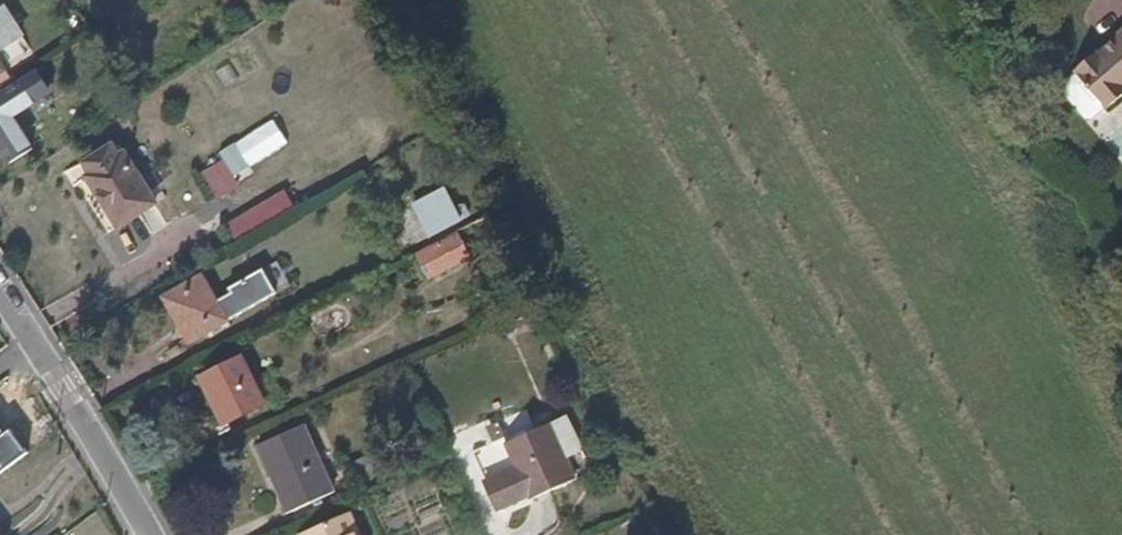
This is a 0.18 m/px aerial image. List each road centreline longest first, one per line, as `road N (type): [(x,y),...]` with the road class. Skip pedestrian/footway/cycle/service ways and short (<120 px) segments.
road 1 (residential): [(0,293),(143,534)]

